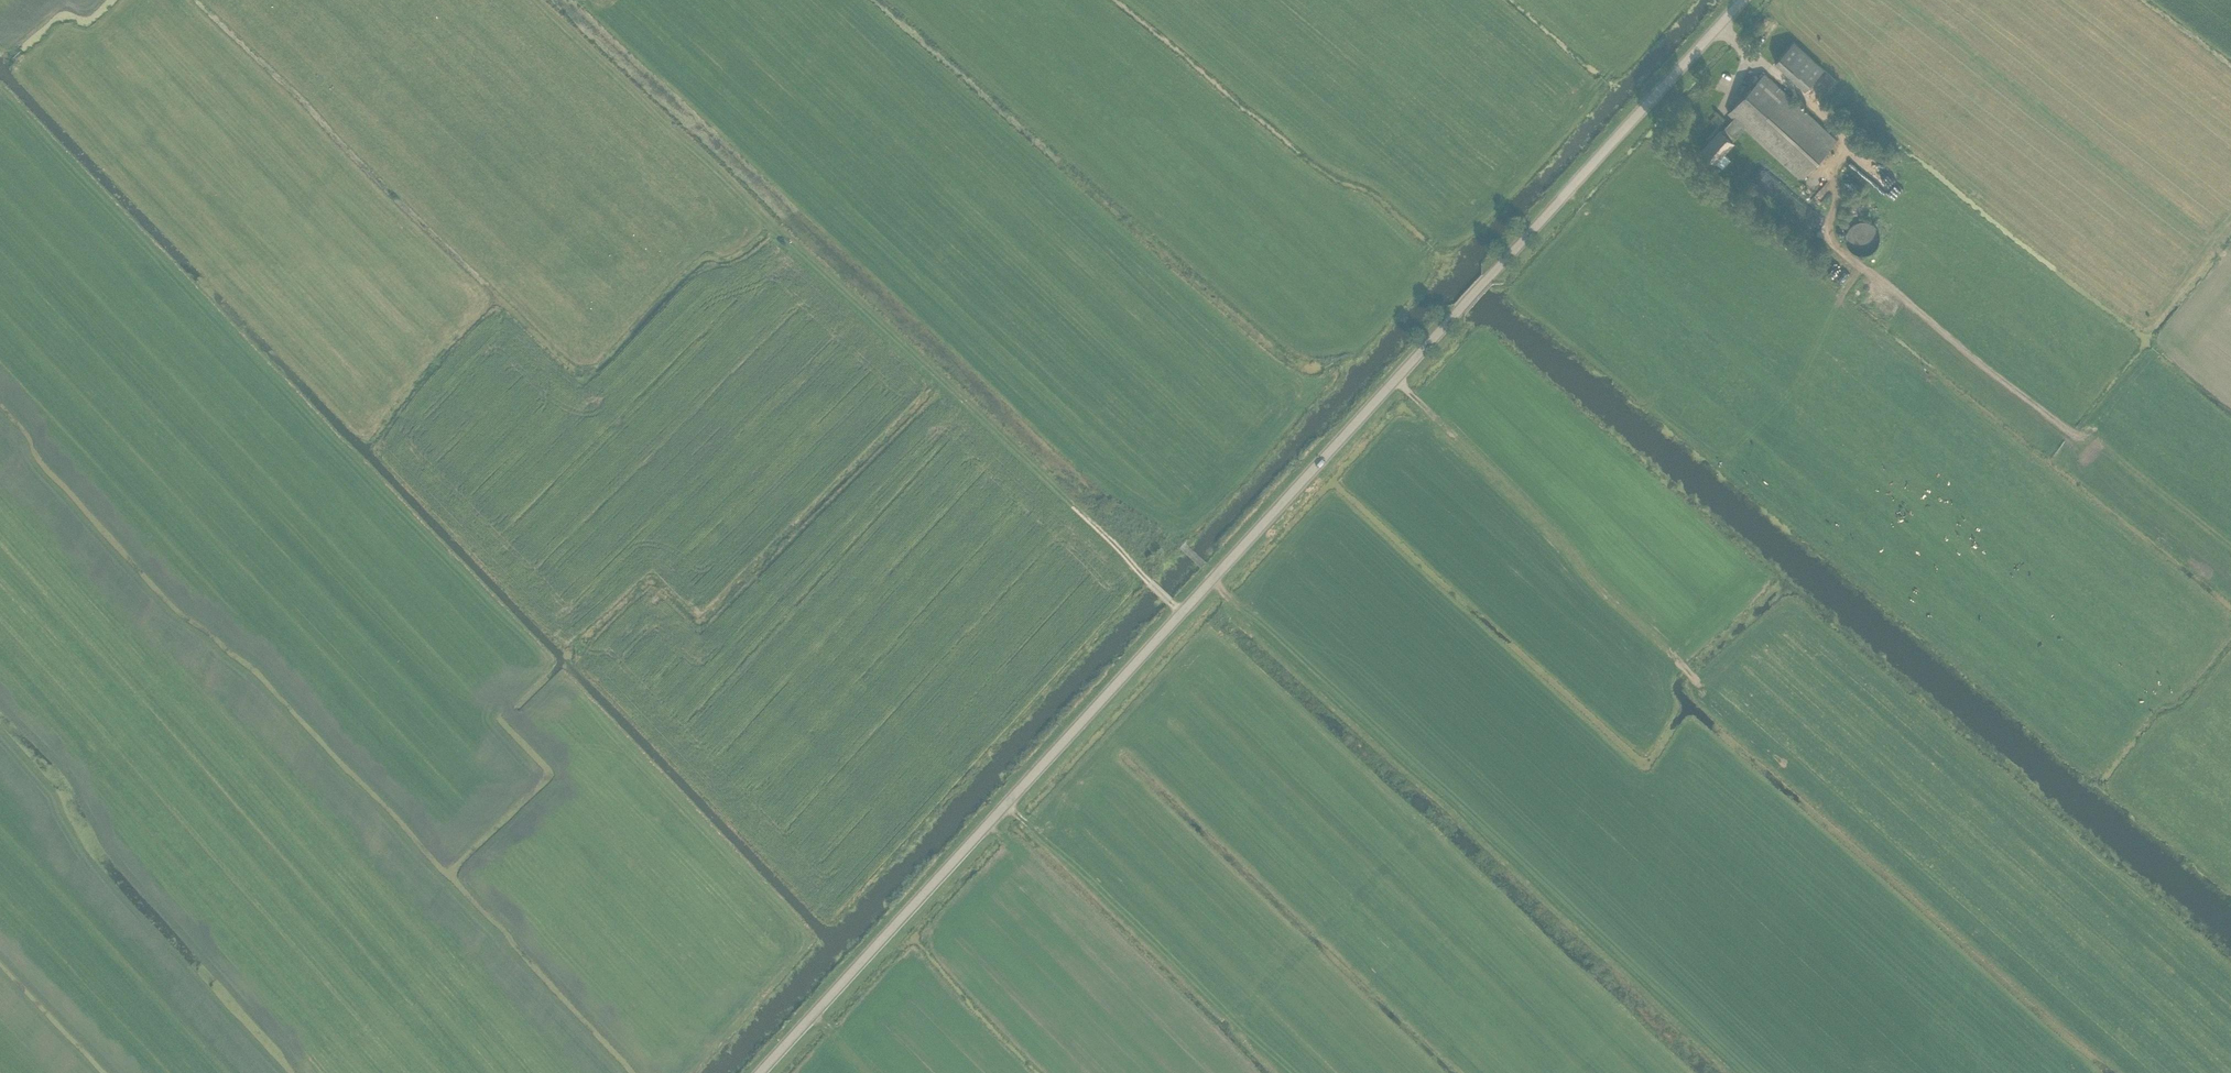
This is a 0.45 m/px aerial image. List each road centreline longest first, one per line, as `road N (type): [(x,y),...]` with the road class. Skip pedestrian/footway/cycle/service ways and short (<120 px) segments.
road 1 (tertiary): [(758,1072),(1746,0)]

